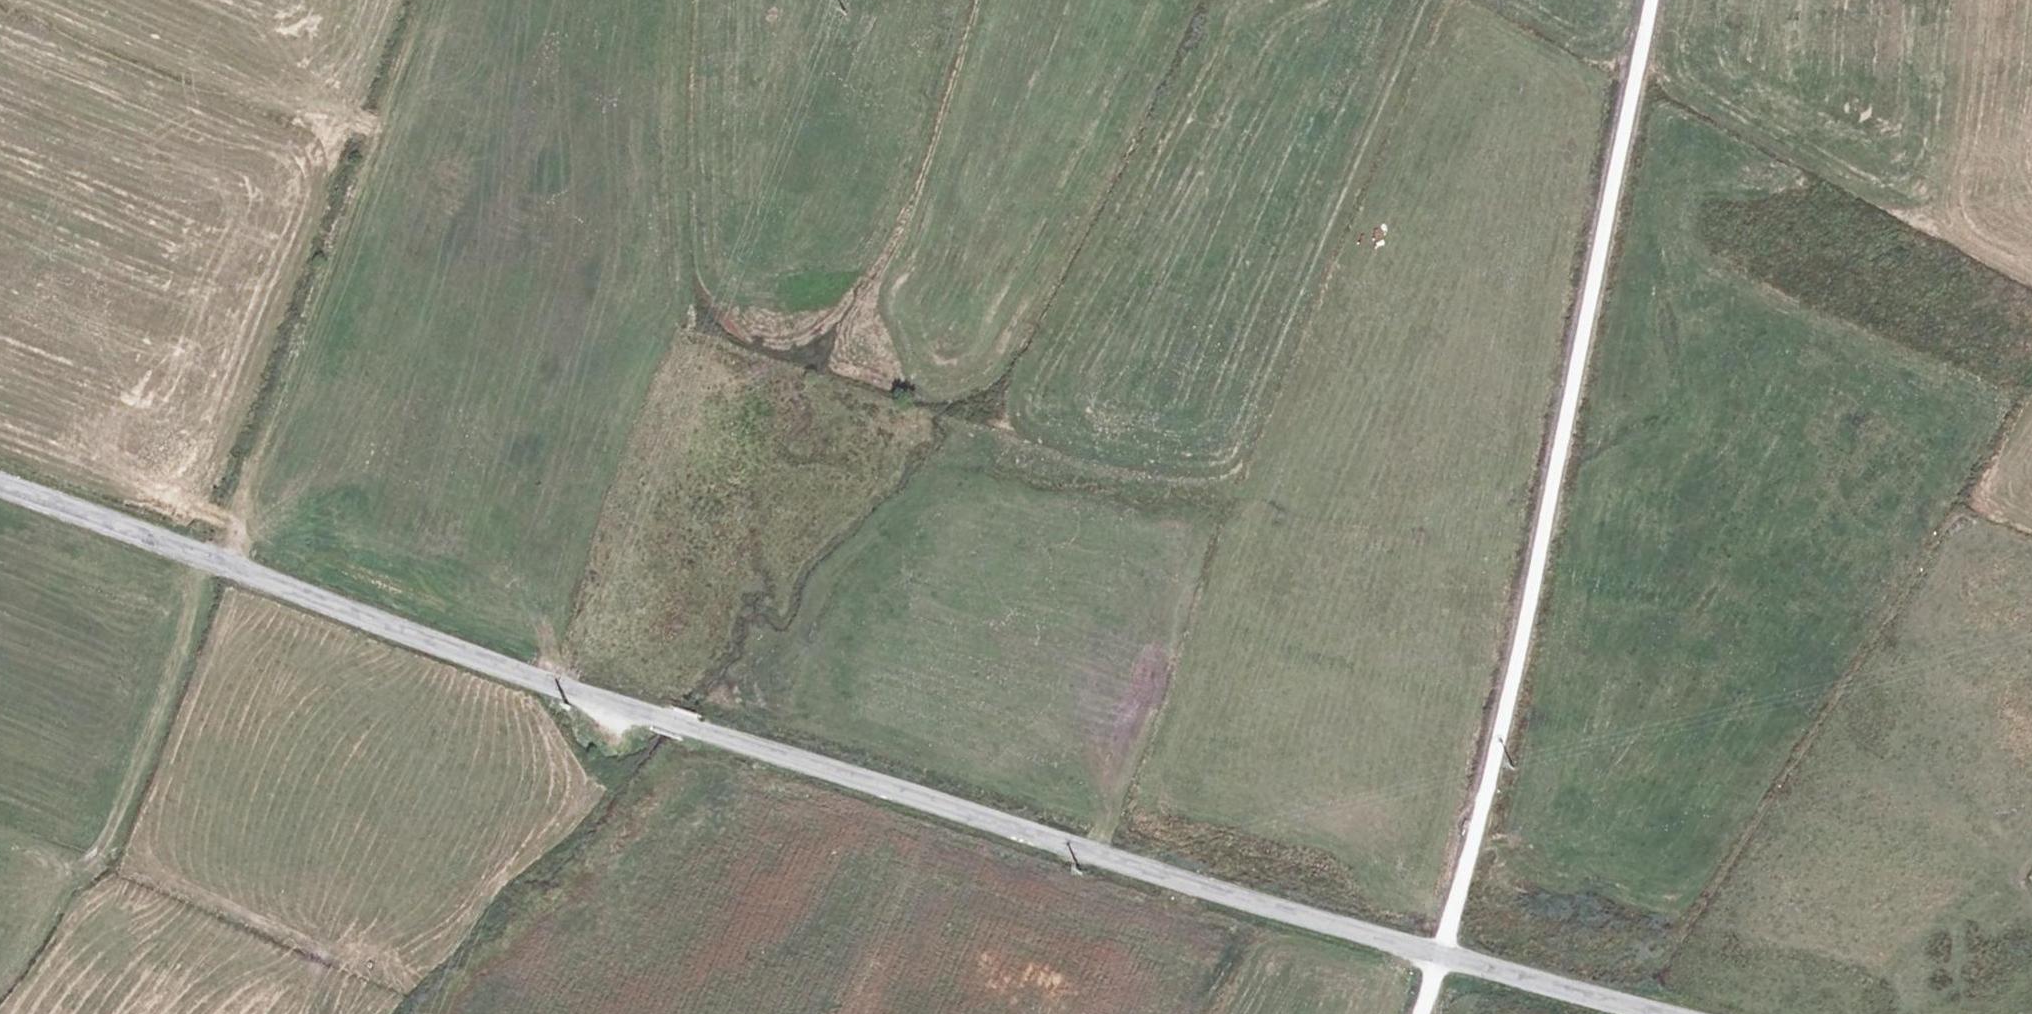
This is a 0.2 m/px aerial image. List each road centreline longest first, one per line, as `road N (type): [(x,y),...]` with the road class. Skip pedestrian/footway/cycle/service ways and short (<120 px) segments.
road 1 (tertiary): [(1658,1013),(1203,886),(690,728),(0,484)]
road 2 (track): [(1654,0),(1486,800),(1421,1013)]

